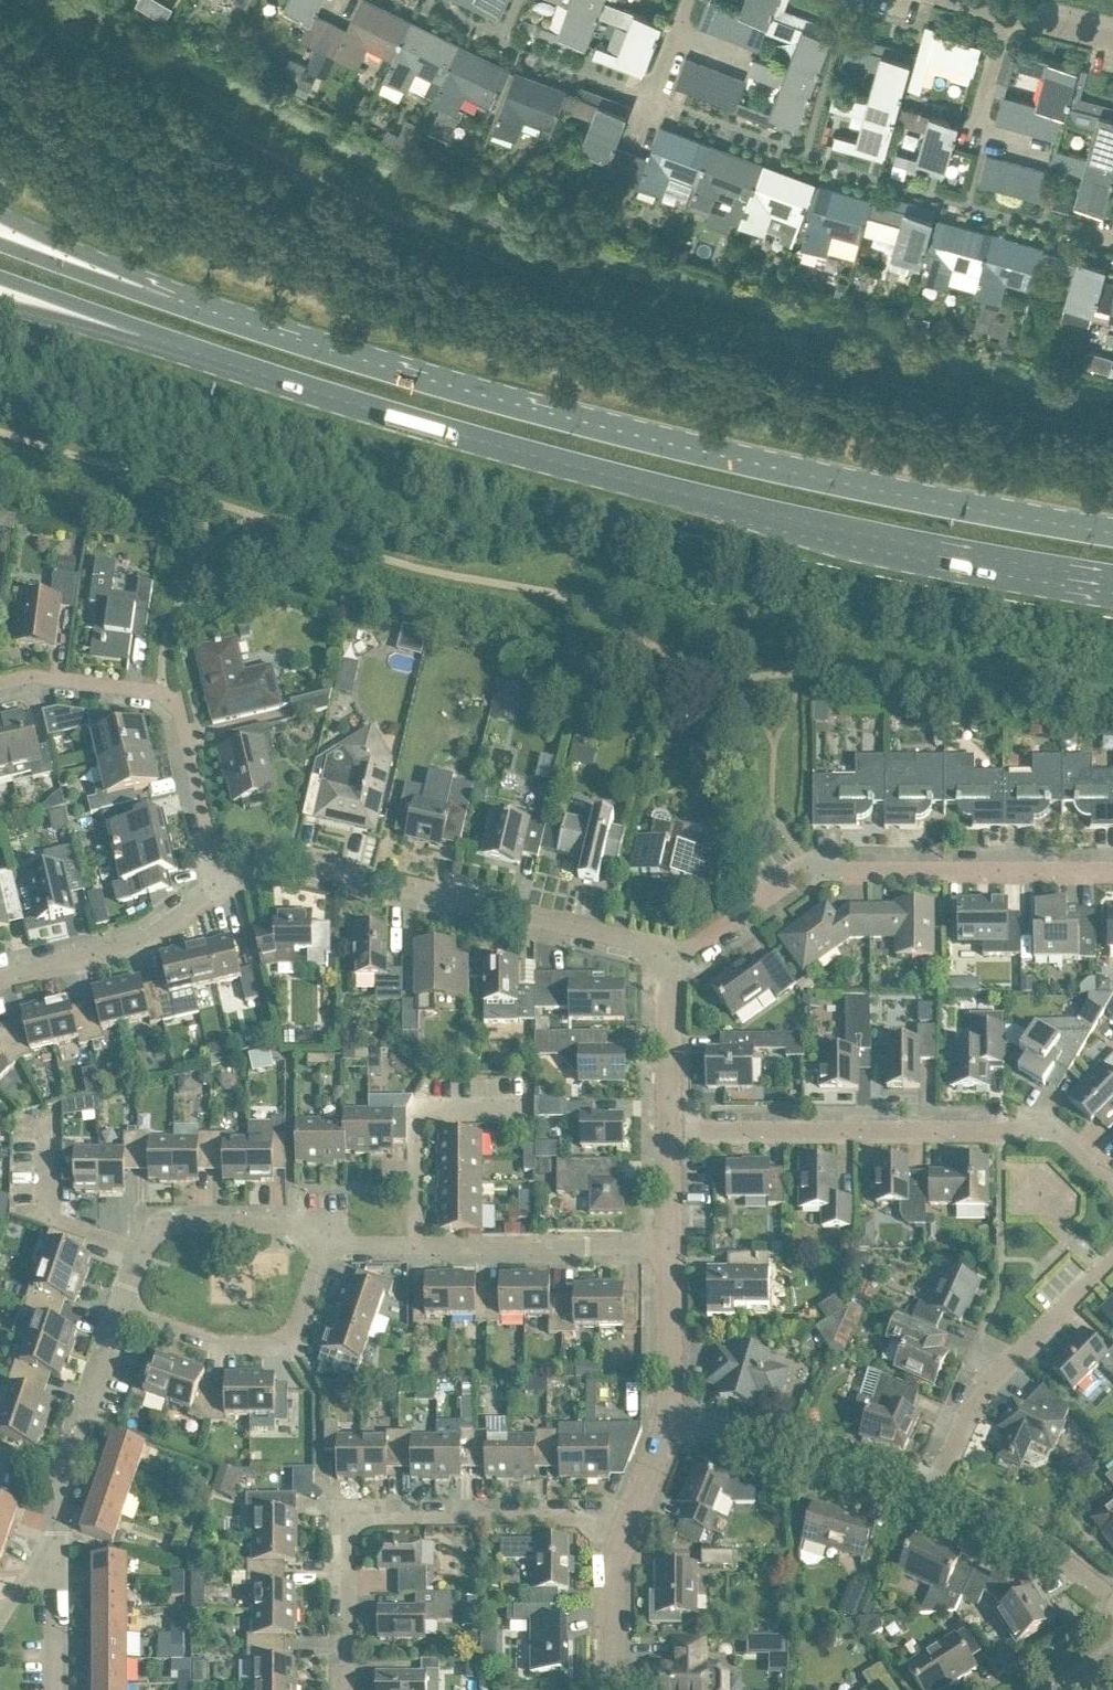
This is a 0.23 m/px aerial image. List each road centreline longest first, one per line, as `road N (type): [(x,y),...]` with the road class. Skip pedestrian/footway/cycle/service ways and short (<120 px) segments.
road 1 (secondary): [(1112,533),(699,452),(139,291)]
road 2 (secondary): [(171,343),(402,426),(827,532),(1112,585)]
road 3 (residential): [(1112,872),(815,870),(671,966)]
road 4 (residential): [(222,885),(285,861),(627,940),(671,966)]
road 5 (residential): [(1112,1181),(1072,1133),(671,1133)]
road 6 (residential): [(345,1689),(346,1538),(363,1523),(635,1515)]
road 7 (residential): [(0,683),(33,676),(161,693),(179,710),(222,885)]
road 8 (residential): [(930,1497),(986,1390),(1112,1260)]
road 9 (residential): [(123,1310),(222,1346),(287,1339),(298,1327),(325,1242)]
road 10 (residential): [(669,1419),(930,1497)]
road 11 (residential): [(123,1310),(63,1489),(59,1563)]
road 12 (residential): [(672,1246),(417,1247)]
road 13 (residential): [(0,976),(141,942),(222,885)]
road 14 (residential): [(417,1247),(415,1126),(430,1111),(525,1111)]
road 15 (residential): [(930,1497),(1039,1547),(1112,1598)]
road 16 (residential): [(325,1242),(285,1221),(183,1221),(158,1225),(143,1250)]
road 17 (secondary): [(0,281),(171,343)]
road 18 (residential): [(1041,148),(978,123),(1002,14)]
road 19 (residential): [(613,1689),(619,1566),(635,1515)]
road 20 (secondary): [(0,311),(171,343)]
road 21 (residential): [(669,1419),(672,1246)]
road 22 (residential): [(671,1133),(671,966)]
road 23 (secondary): [(139,291),(0,212)]
road 24 (secondary): [(139,291),(0,242)]
road 25 (residential): [(636,138),(686,0)]
road 26 (residential): [(143,1250),(69,1222),(48,1175)]
road 27 (residential): [(59,1563),(56,1689)]

